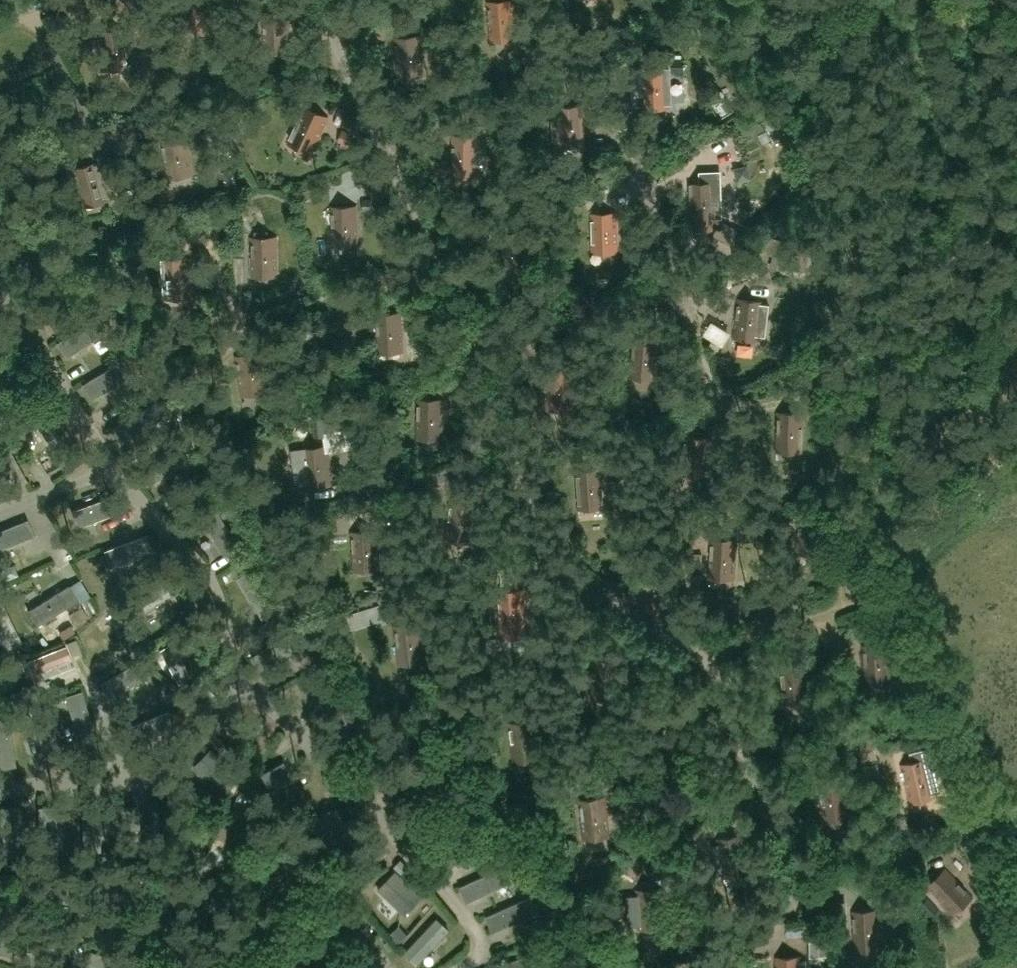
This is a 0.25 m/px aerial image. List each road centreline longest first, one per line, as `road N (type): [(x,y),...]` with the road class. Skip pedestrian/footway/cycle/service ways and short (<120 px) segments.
road 1 (track): [(1016,402),(856,547),(859,601)]

